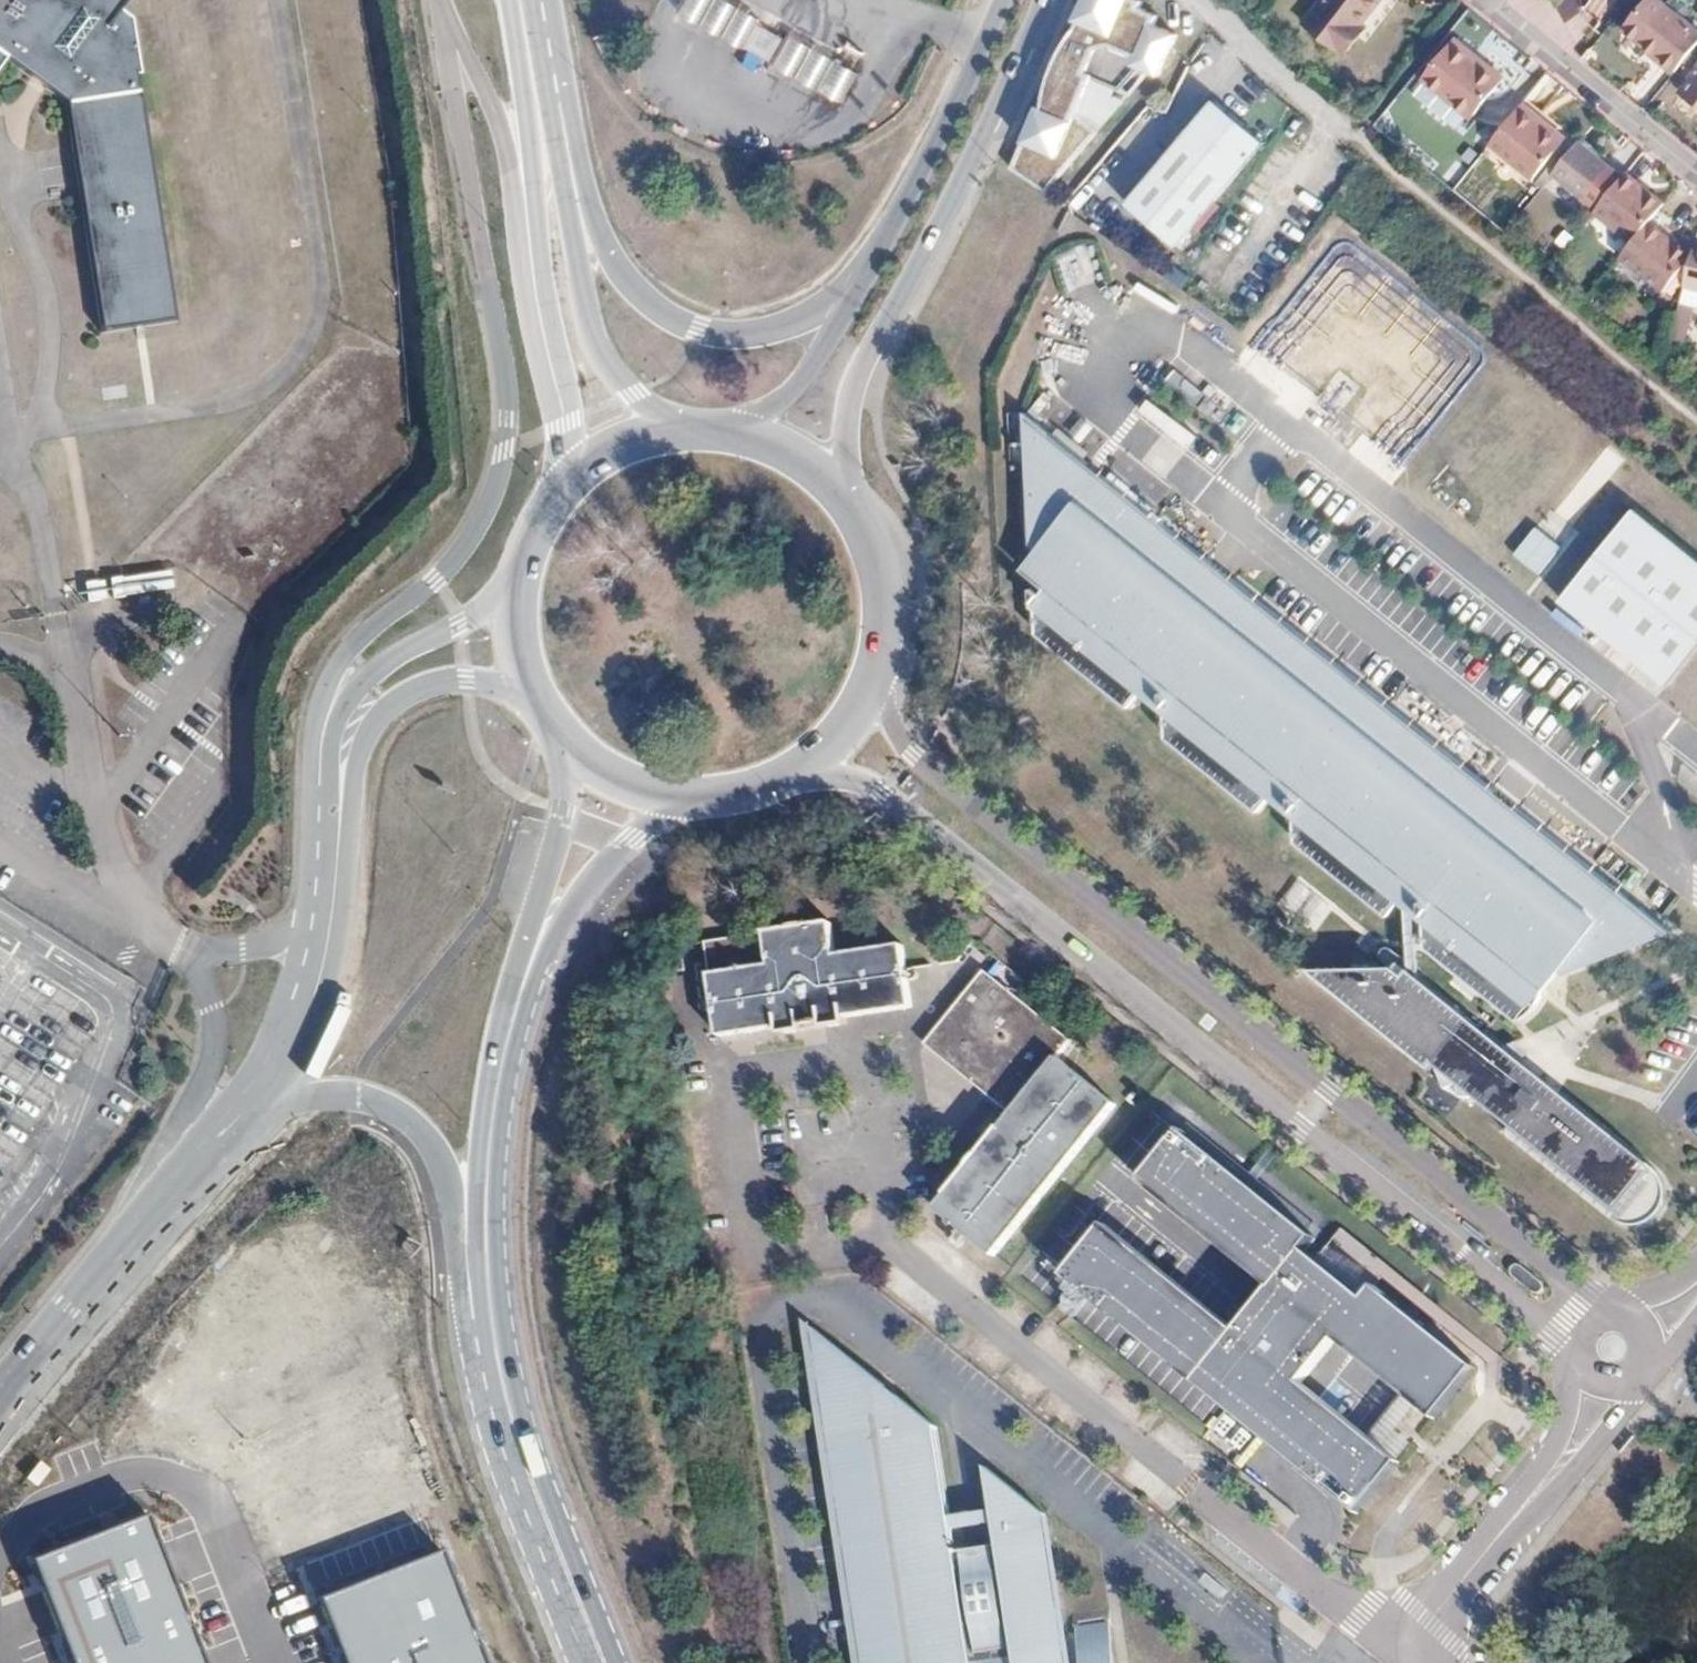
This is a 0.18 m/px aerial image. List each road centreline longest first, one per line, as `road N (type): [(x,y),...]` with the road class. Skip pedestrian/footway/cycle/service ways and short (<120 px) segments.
road 1 (unclassified): [(1603,1311),(908,749),(880,701),(876,667)]
road 2 (unclassified): [(795,773),(844,778),(881,796),(1574,1347)]
road 3 (unclassified): [(436,6),(507,434),(495,481),(463,546),(436,583),(379,621),(338,663),(317,698),(313,741),(326,806)]
road 4 (tertiary): [(856,518),(845,470),(849,399),(972,162),(1045,0)]
road 5 (primary): [(860,284),(765,332),(699,330),(647,301),(616,264),(562,135)]
road 6 (unclassified): [(246,1107),(339,1094),(417,1128),(455,1205),(469,1283),(487,1313)]
road 7 (unclassified): [(246,1107),(170,1186),(0,1395)]
road 8 (primary): [(597,1662),(487,1313)]
road 9 (unclassified): [(325,893),(349,758),(369,722),(442,684),(488,683),(537,702)]
road 10 (primary): [(560,736),(563,813),(527,935),(498,1083)]
road 11 (unclassified): [(525,554),(481,612),(370,671),(346,694),(330,733),(326,806)]
road 12 (primary): [(498,1083),(565,911),(598,867),(681,799)]
road 13 (primary): [(685,432),(634,395),(596,331),(575,258),(562,135)]
road 14 (tertiary): [(1003,0),(952,114),(860,284)]
road 15 (unclassified): [(1190,1478),(1404,1650)]
road 16 (unclassified): [(436,6),(488,85),(535,255)]
road 17 (primary): [(520,0),(535,255)]
road 18 (residential): [(1511,0),(1696,163)]
road 19 (primary): [(535,255),(570,485)]
road 20 (primary): [(487,1313),(486,1196),(498,1083)]
road 21 (unclassified): [(325,893),(301,1003),(246,1107)]
road 22 (tertiary): [(860,284),(799,381),(758,416),(716,432)]
road 23 (unclassified): [(1511,1522),(1584,1458),(1639,1378)]
road 24 (unclassified): [(1575,1355),(1561,1438),(1511,1522)]
road 25 (primary): [(856,518),(796,459),(716,432)]
road 26 (unclassified): [(1404,1650),(1511,1522)]
road 27 (primary): [(876,667),(883,600),(856,518)]
road 28 (primary): [(525,554),(515,629),(537,702)]
road 29 (primary): [(562,135),(524,0)]
road 30 (primary): [(560,736),(614,779),(681,799)]
road 31 (primary): [(795,773),(846,727),(876,667)]
road 32 (primary): [(685,432),(635,443),(570,485)]

